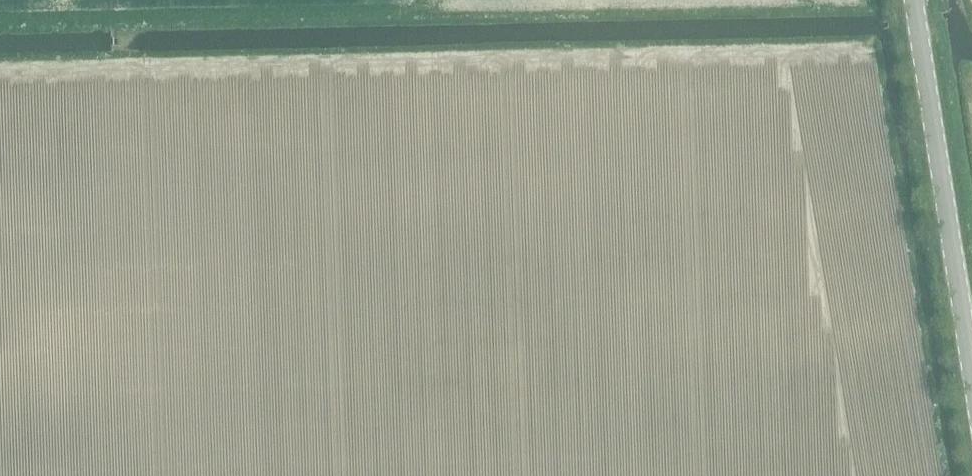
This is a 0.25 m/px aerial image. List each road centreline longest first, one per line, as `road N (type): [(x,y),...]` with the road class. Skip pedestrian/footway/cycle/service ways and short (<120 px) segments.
road 1 (tertiary): [(971,388),(912,0)]

